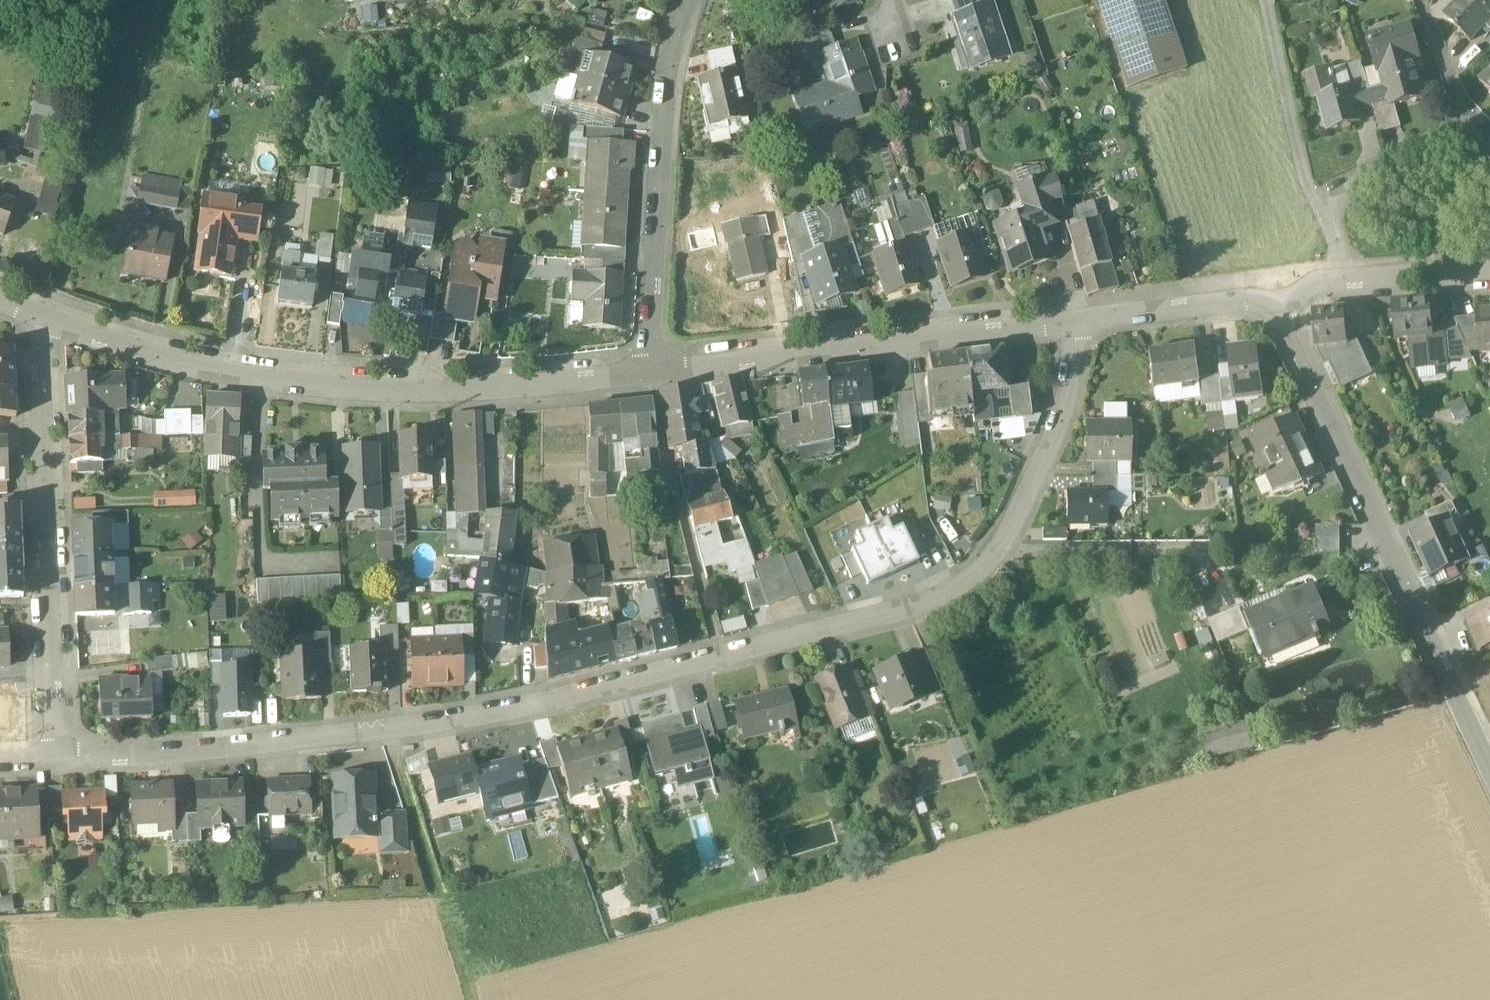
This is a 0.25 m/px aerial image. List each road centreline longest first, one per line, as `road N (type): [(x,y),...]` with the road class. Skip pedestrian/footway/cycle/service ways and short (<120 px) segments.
road 1 (residential): [(56,758),(230,748),(514,710),(924,605),(979,571),(1031,493),(1056,434),(1081,324)]
road 2 (residential): [(37,315),(193,366),(342,389),(523,385),(649,369)]
road 3 (residential): [(1282,298),(1286,333),(1489,763)]
road 4 (residential): [(37,315),(56,758)]
road 5 (residential): [(649,369),(1081,324)]
road 6 (residential): [(649,369),(666,83),(695,0)]
road 7 (residential): [(1319,199),(1301,161),(1266,0)]
road 8 (residential): [(1081,324),(1282,298)]
road 9 (residential): [(1469,123),(1319,199)]
road 10 (residential): [(1346,289),(1489,274)]
road 11 (residential): [(1469,123),(1421,0)]

